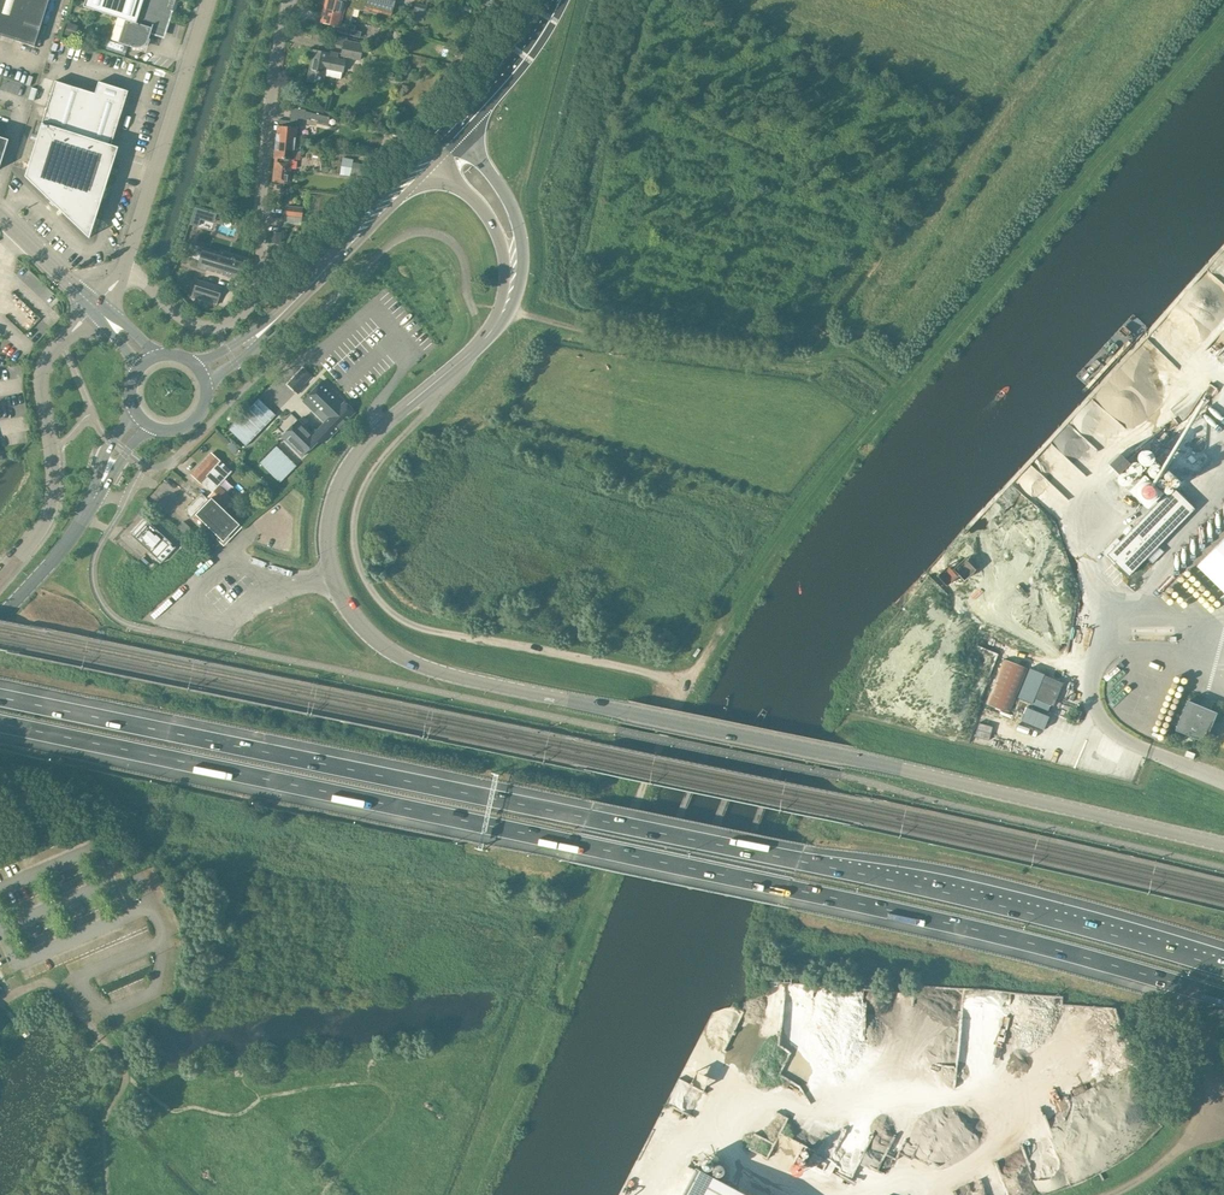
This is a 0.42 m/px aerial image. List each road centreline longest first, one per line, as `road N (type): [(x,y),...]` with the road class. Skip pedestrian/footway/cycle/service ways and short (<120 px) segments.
road 1 (motorway): [(0,723),(931,919),(1223,999)]
road 2 (motorway): [(1223,968),(831,868),(0,697)]
road 3 (tertiary): [(1223,843),(460,676),(383,643),(334,576),(328,536),(334,497),(363,444),(485,340)]
road 4 (track): [(891,277),(867,262),(857,265),(817,320),(800,328),(589,291),(583,262),(651,0)]
road 5 (unclassified): [(126,265),(184,318),(204,325),(233,320),(253,299),(287,0)]
road 6 (track): [(845,350),(865,312),(1104,0)]
road 7 (unclassified): [(126,265),(210,0)]
road 8 (unclassified): [(0,583),(50,511),(40,381),(62,341)]
road 9 (tertiary): [(485,340),(511,312),(522,244),(508,198),(460,137)]
road 10 (track): [(687,681),(602,885)]
road 11 (unclassified): [(0,1000),(47,984),(104,1040),(125,1075),(106,1114)]
road 12 (tertiary): [(436,161),(482,205),(499,237),(504,278),(485,340)]
road 13 (secondary): [(438,138),(318,277)]
road 14 (secondary): [(553,0),(510,65),(438,138)]
road 15 (secondary): [(460,137),(525,66),(565,0)]
road 16 (secondary): [(318,277),(436,161)]
road 17 (secondary): [(0,618),(94,499)]
road 18 (tertiary): [(95,307),(0,218)]
road 19 (unclassified): [(1110,1194),(1214,1130)]

